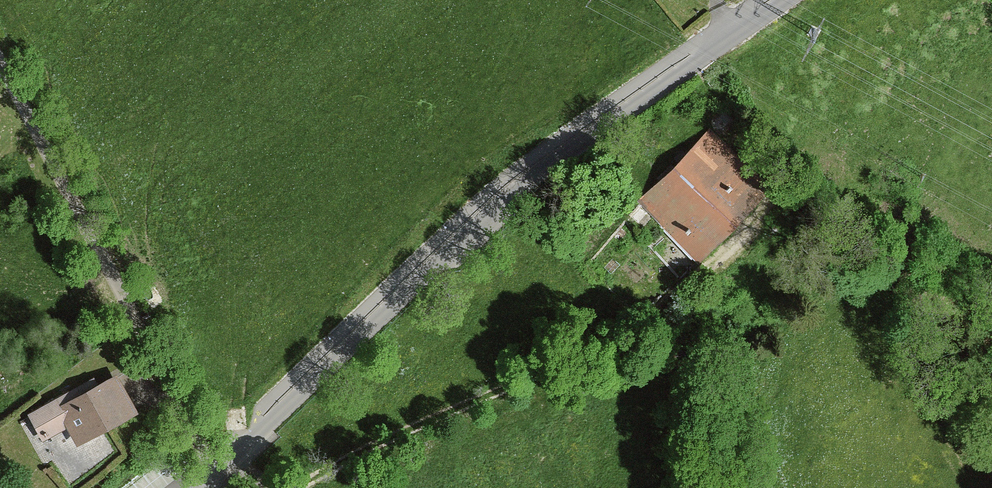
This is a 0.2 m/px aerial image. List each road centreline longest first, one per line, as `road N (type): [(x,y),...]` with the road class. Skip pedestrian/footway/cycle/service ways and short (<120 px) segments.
road 1 (unclassified): [(777,0),(699,54),(447,266),(231,452),(206,487)]
road 2 (track): [(291,487),(640,327),(770,208)]

